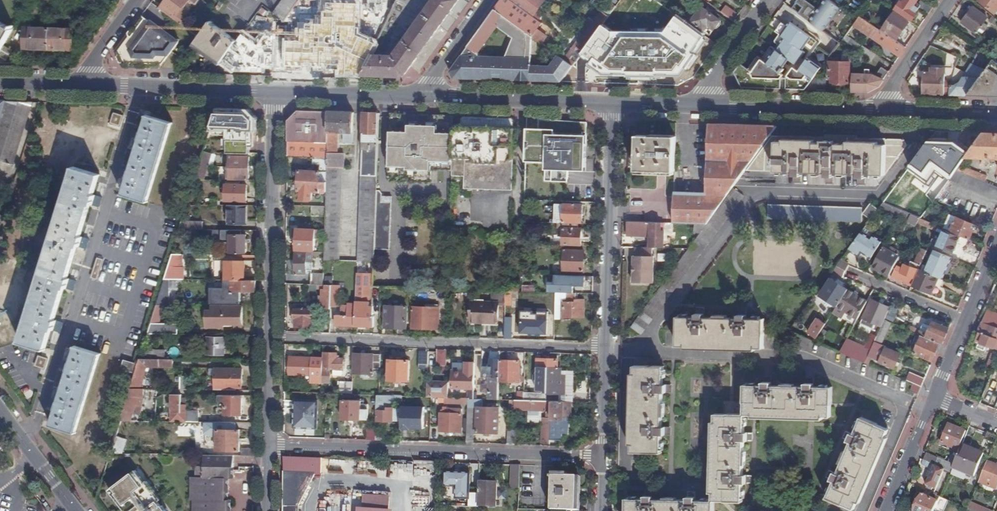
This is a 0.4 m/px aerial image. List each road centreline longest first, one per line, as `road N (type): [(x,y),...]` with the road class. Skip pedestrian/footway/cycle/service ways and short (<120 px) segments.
road 1 (unclassified): [(271,337),(607,348)]
road 2 (residential): [(269,446),(604,456)]
road 3 (residential): [(271,337),(274,91)]
road 4 (residential): [(613,103),(607,348)]
road 5 (secondary): [(274,91),(77,84)]
road 6 (secondary): [(886,111),(694,105)]
road 7 (secondary): [(613,103),(430,97)]
road 8 (secondary): [(430,97),(274,91)]
road 9 (residential): [(951,0),(887,95),(886,111)]
road 10 (residential): [(769,0),(694,105)]
road 11 (residential): [(849,275),(965,321)]
road 12 (residential): [(884,510),(934,396)]
road 13 (tertiary): [(76,510),(0,412)]

